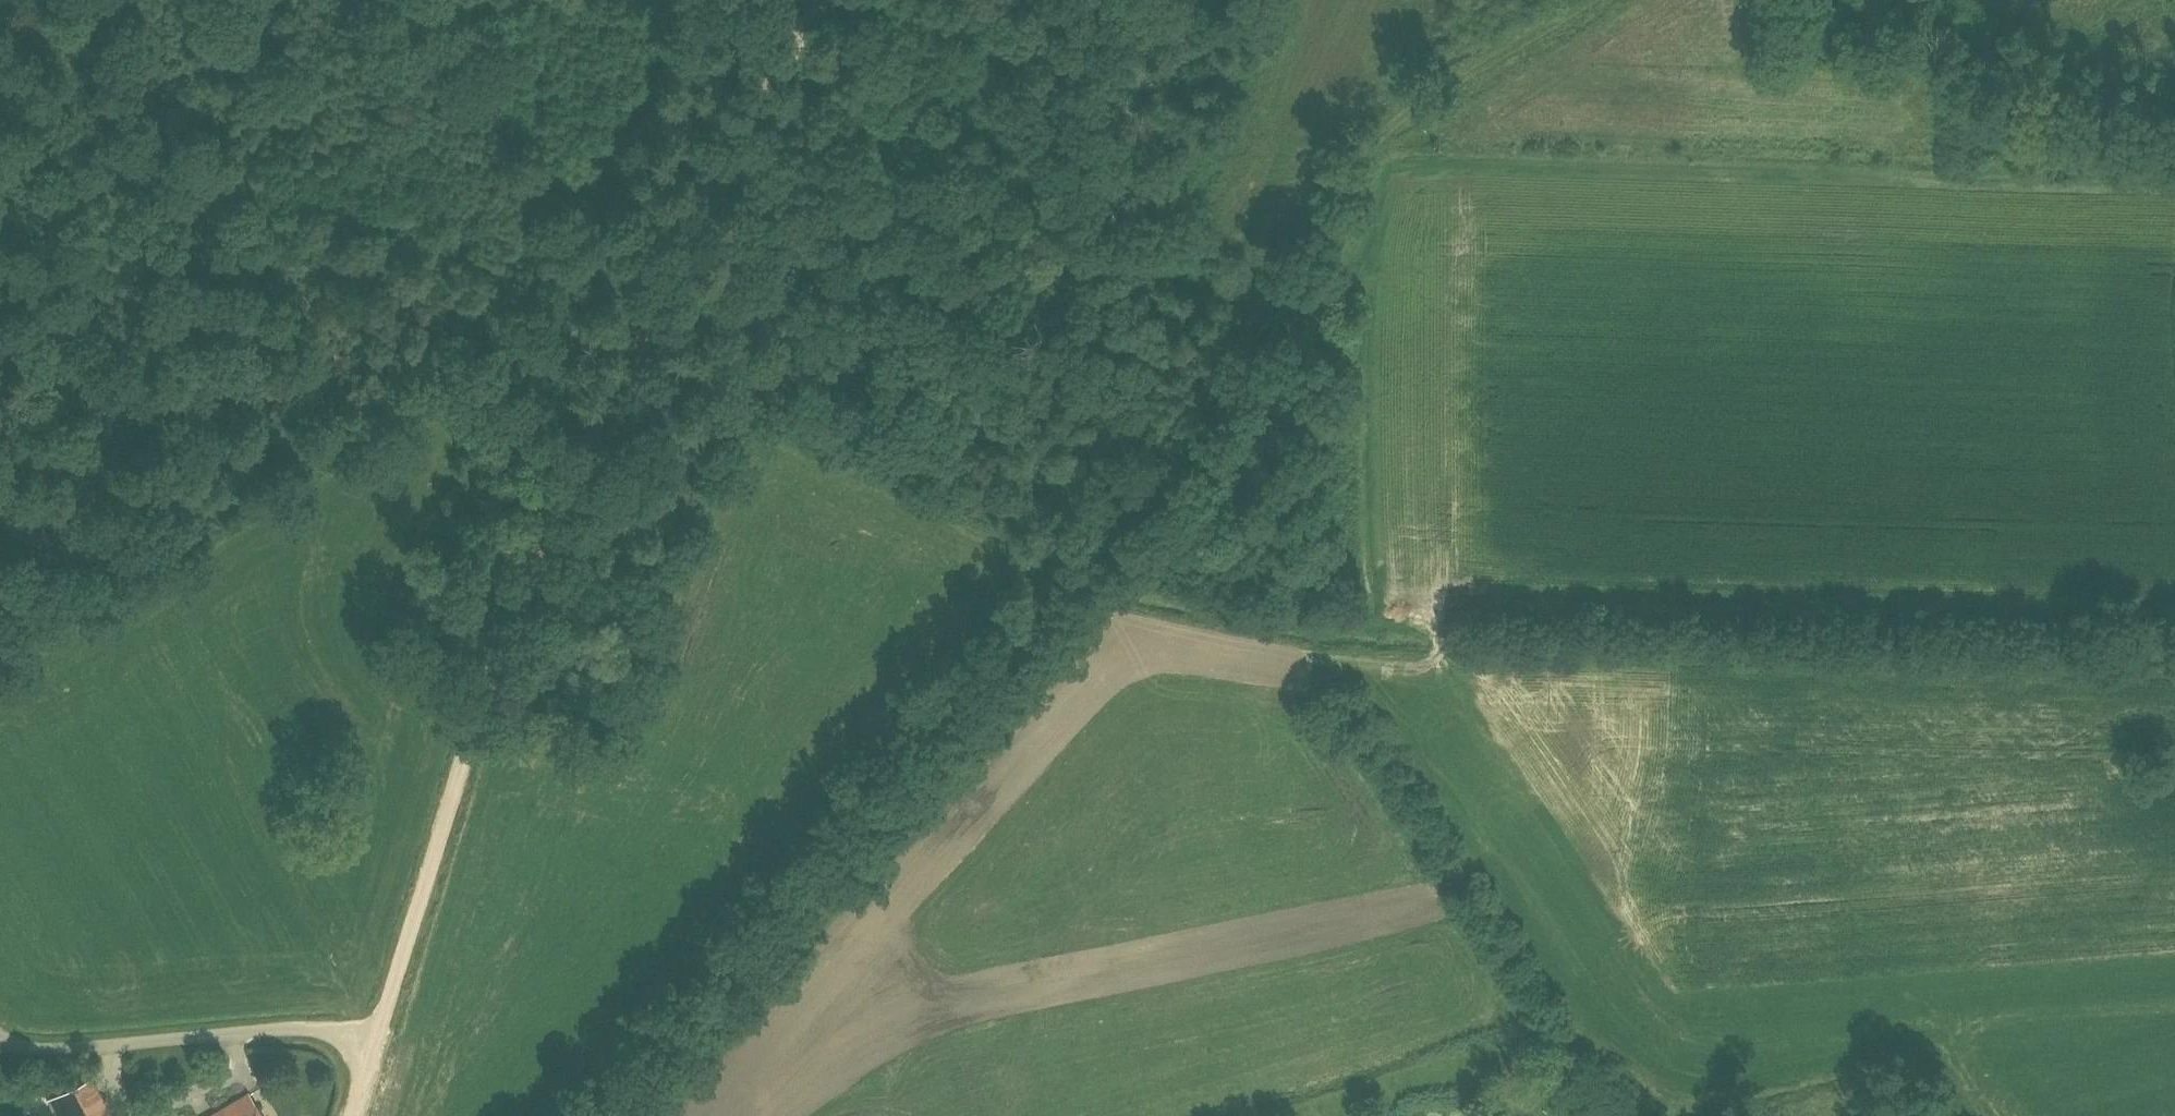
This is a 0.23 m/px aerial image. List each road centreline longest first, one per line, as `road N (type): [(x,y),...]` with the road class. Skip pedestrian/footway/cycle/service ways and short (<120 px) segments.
road 1 (track): [(609,1115),(1191,455),(1261,337),(1330,284),(1369,161),(1390,127),(1592,0)]
road 2 (track): [(376,1042),(561,500),(819,0)]
road 3 (residential): [(376,1042),(281,1029),(106,1047),(0,1040)]
road 4 (track): [(243,1032),(236,1076),(158,1115)]

